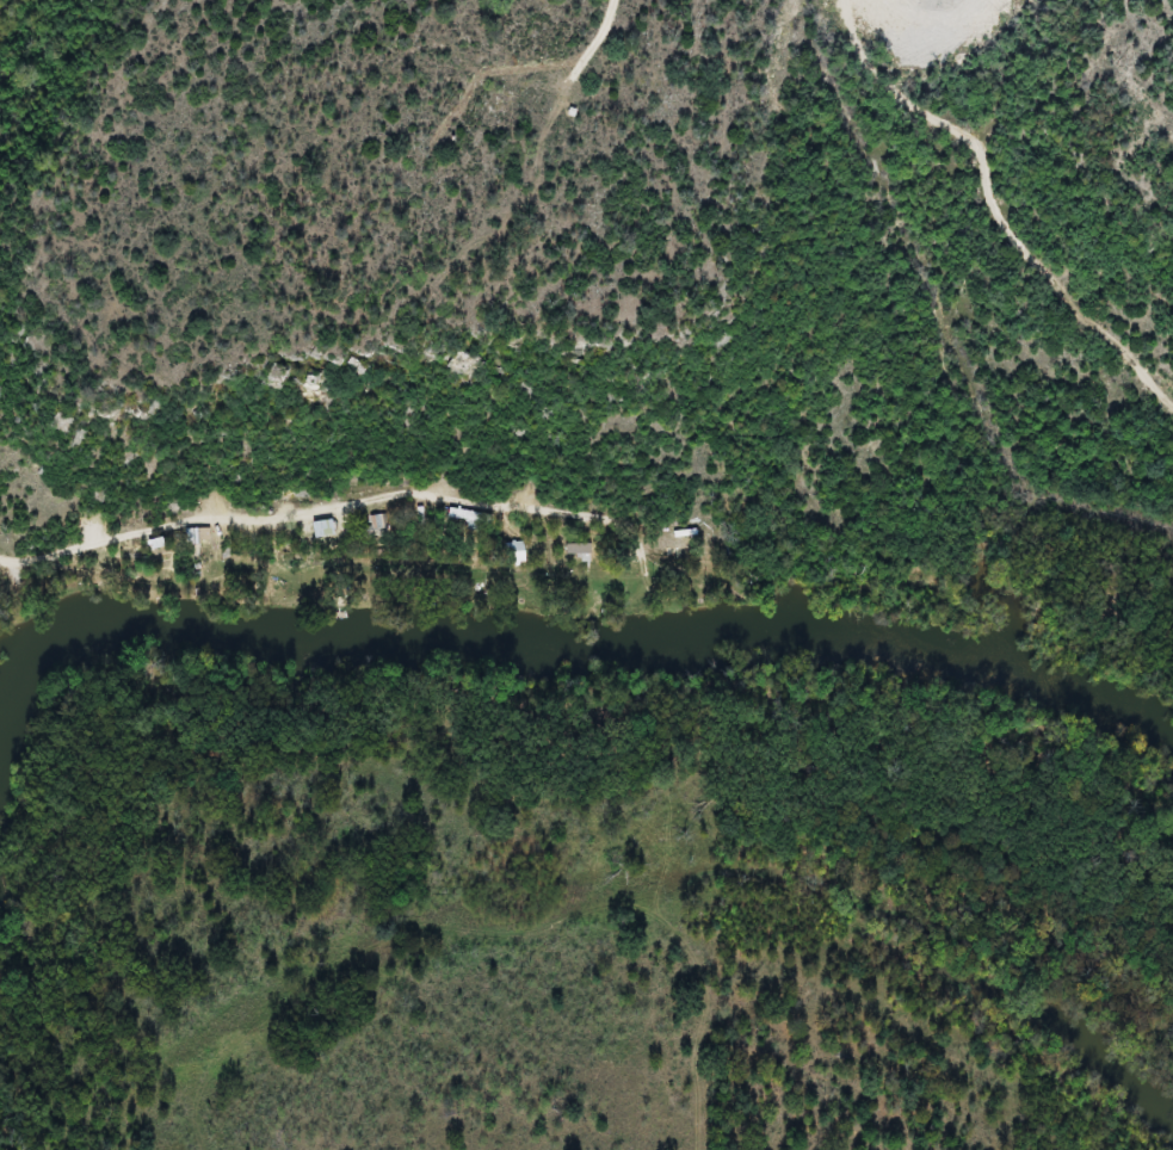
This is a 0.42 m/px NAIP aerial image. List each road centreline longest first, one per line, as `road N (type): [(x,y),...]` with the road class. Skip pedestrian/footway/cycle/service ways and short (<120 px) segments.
road 1 (residential): [(665,579),(502,502),(36,532),(0,521)]
road 2 (residential): [(1172,413),(1104,351),(1001,187),(887,73),(880,0)]

